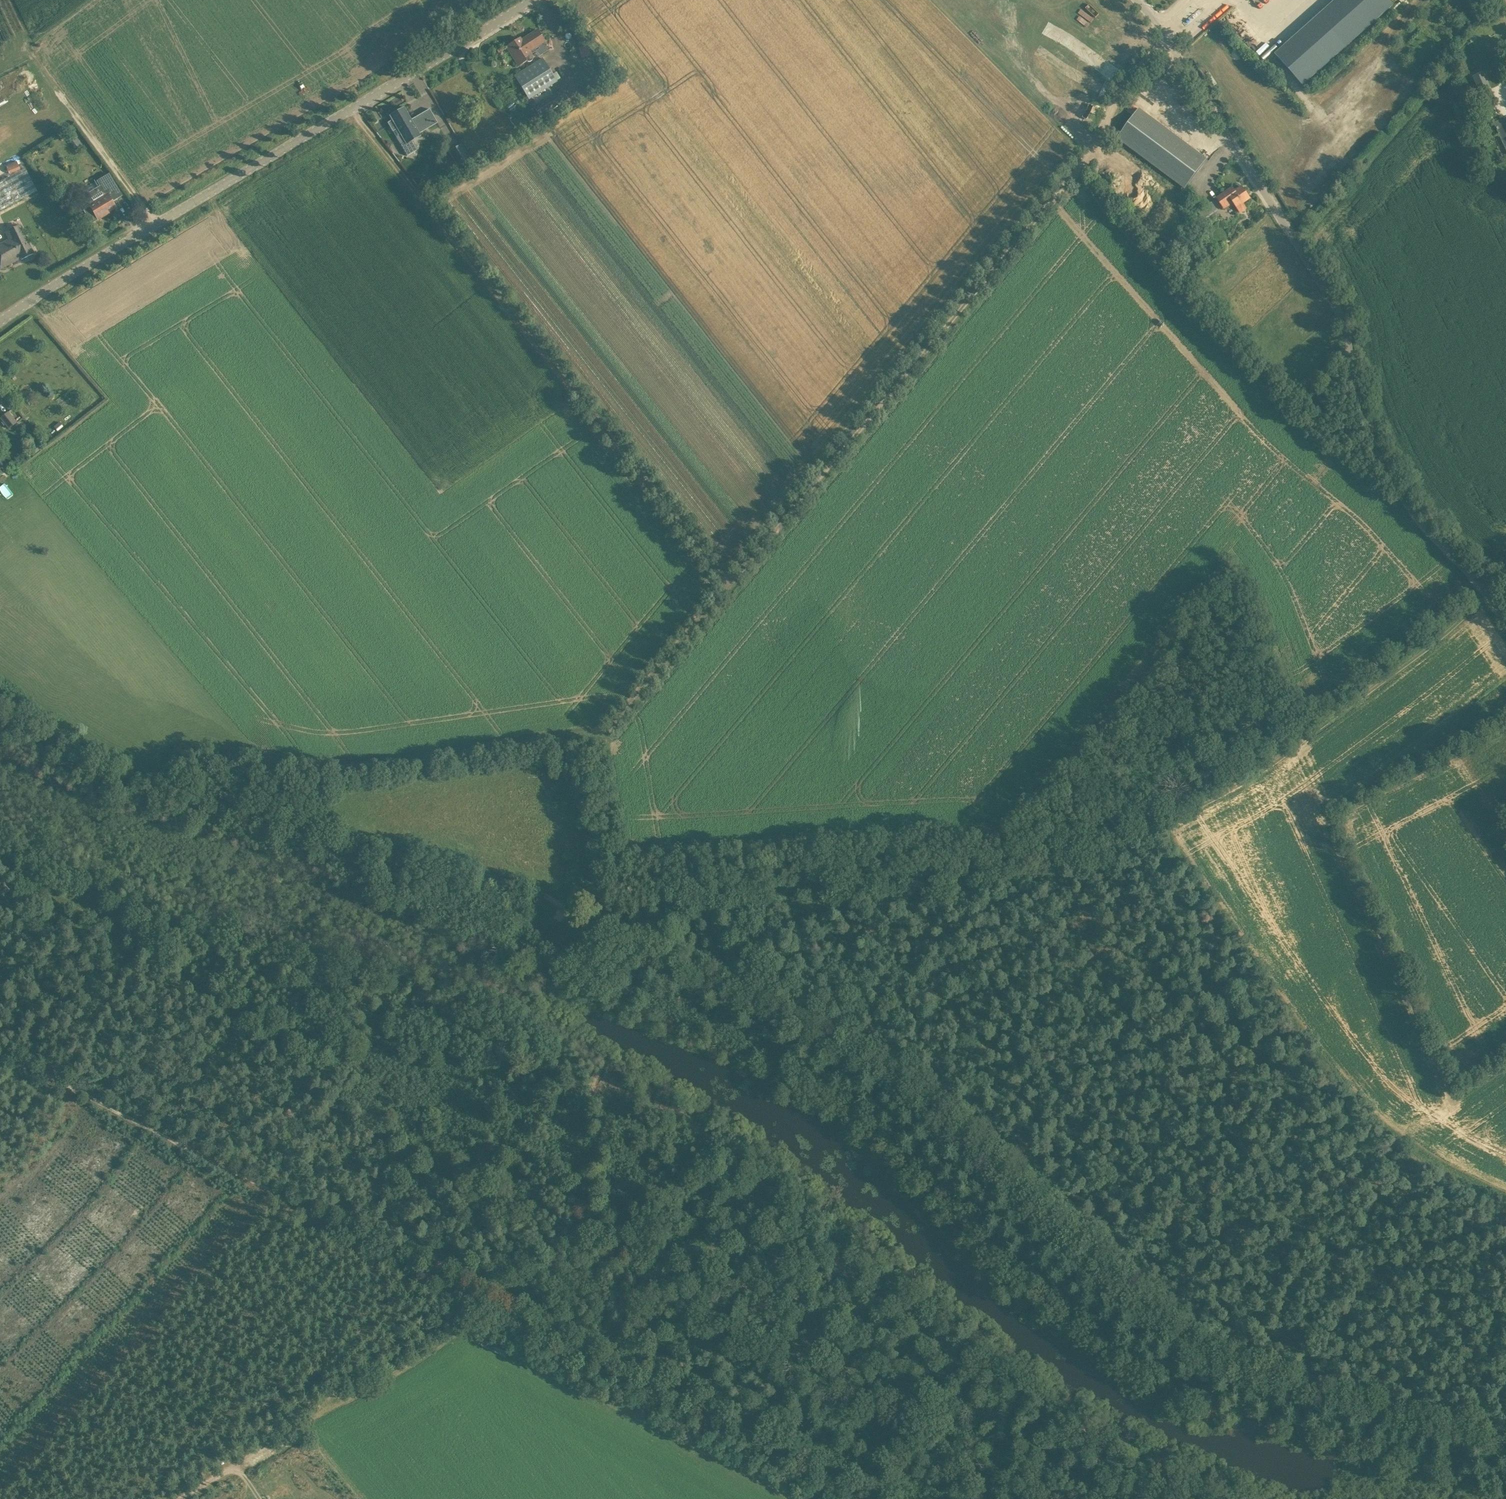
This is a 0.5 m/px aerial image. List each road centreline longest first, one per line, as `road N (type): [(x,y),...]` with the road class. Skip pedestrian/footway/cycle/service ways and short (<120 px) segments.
road 1 (track): [(629,933),(905,1074),(1207,1351),(1505,1441)]
road 2 (track): [(887,1498),(0,1048)]
road 3 (track): [(1505,579),(1295,748),(1096,855),(982,883),(730,910),(629,933)]
road 4 (track): [(601,738),(1095,154),(1114,108),(1166,37)]
road 5 (unclassified): [(1505,618),(1414,515),(1355,390),(1339,314),(1136,0)]
road 6 (track): [(629,933),(578,919),(528,886),(271,818),(118,766),(0,694)]
road 7 (tertiary): [(0,321),(532,0)]
road 8 (track): [(731,588),(354,108)]
road 9 (track): [(178,1498),(380,1371)]
road 10 (track): [(23,55),(45,72),(156,224)]
road 11 (track): [(57,1079),(125,940)]

